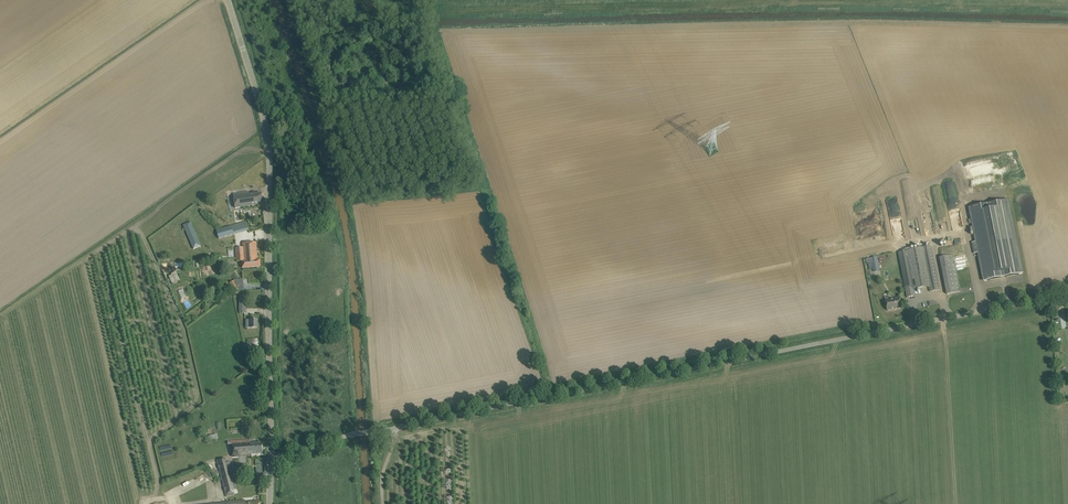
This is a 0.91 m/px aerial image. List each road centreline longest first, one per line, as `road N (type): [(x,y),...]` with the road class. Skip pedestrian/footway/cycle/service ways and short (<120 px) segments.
road 1 (unclassified): [(272,463),(415,421),(1067,293)]
road 2 (unclassified): [(272,463),(269,145),(227,0)]

